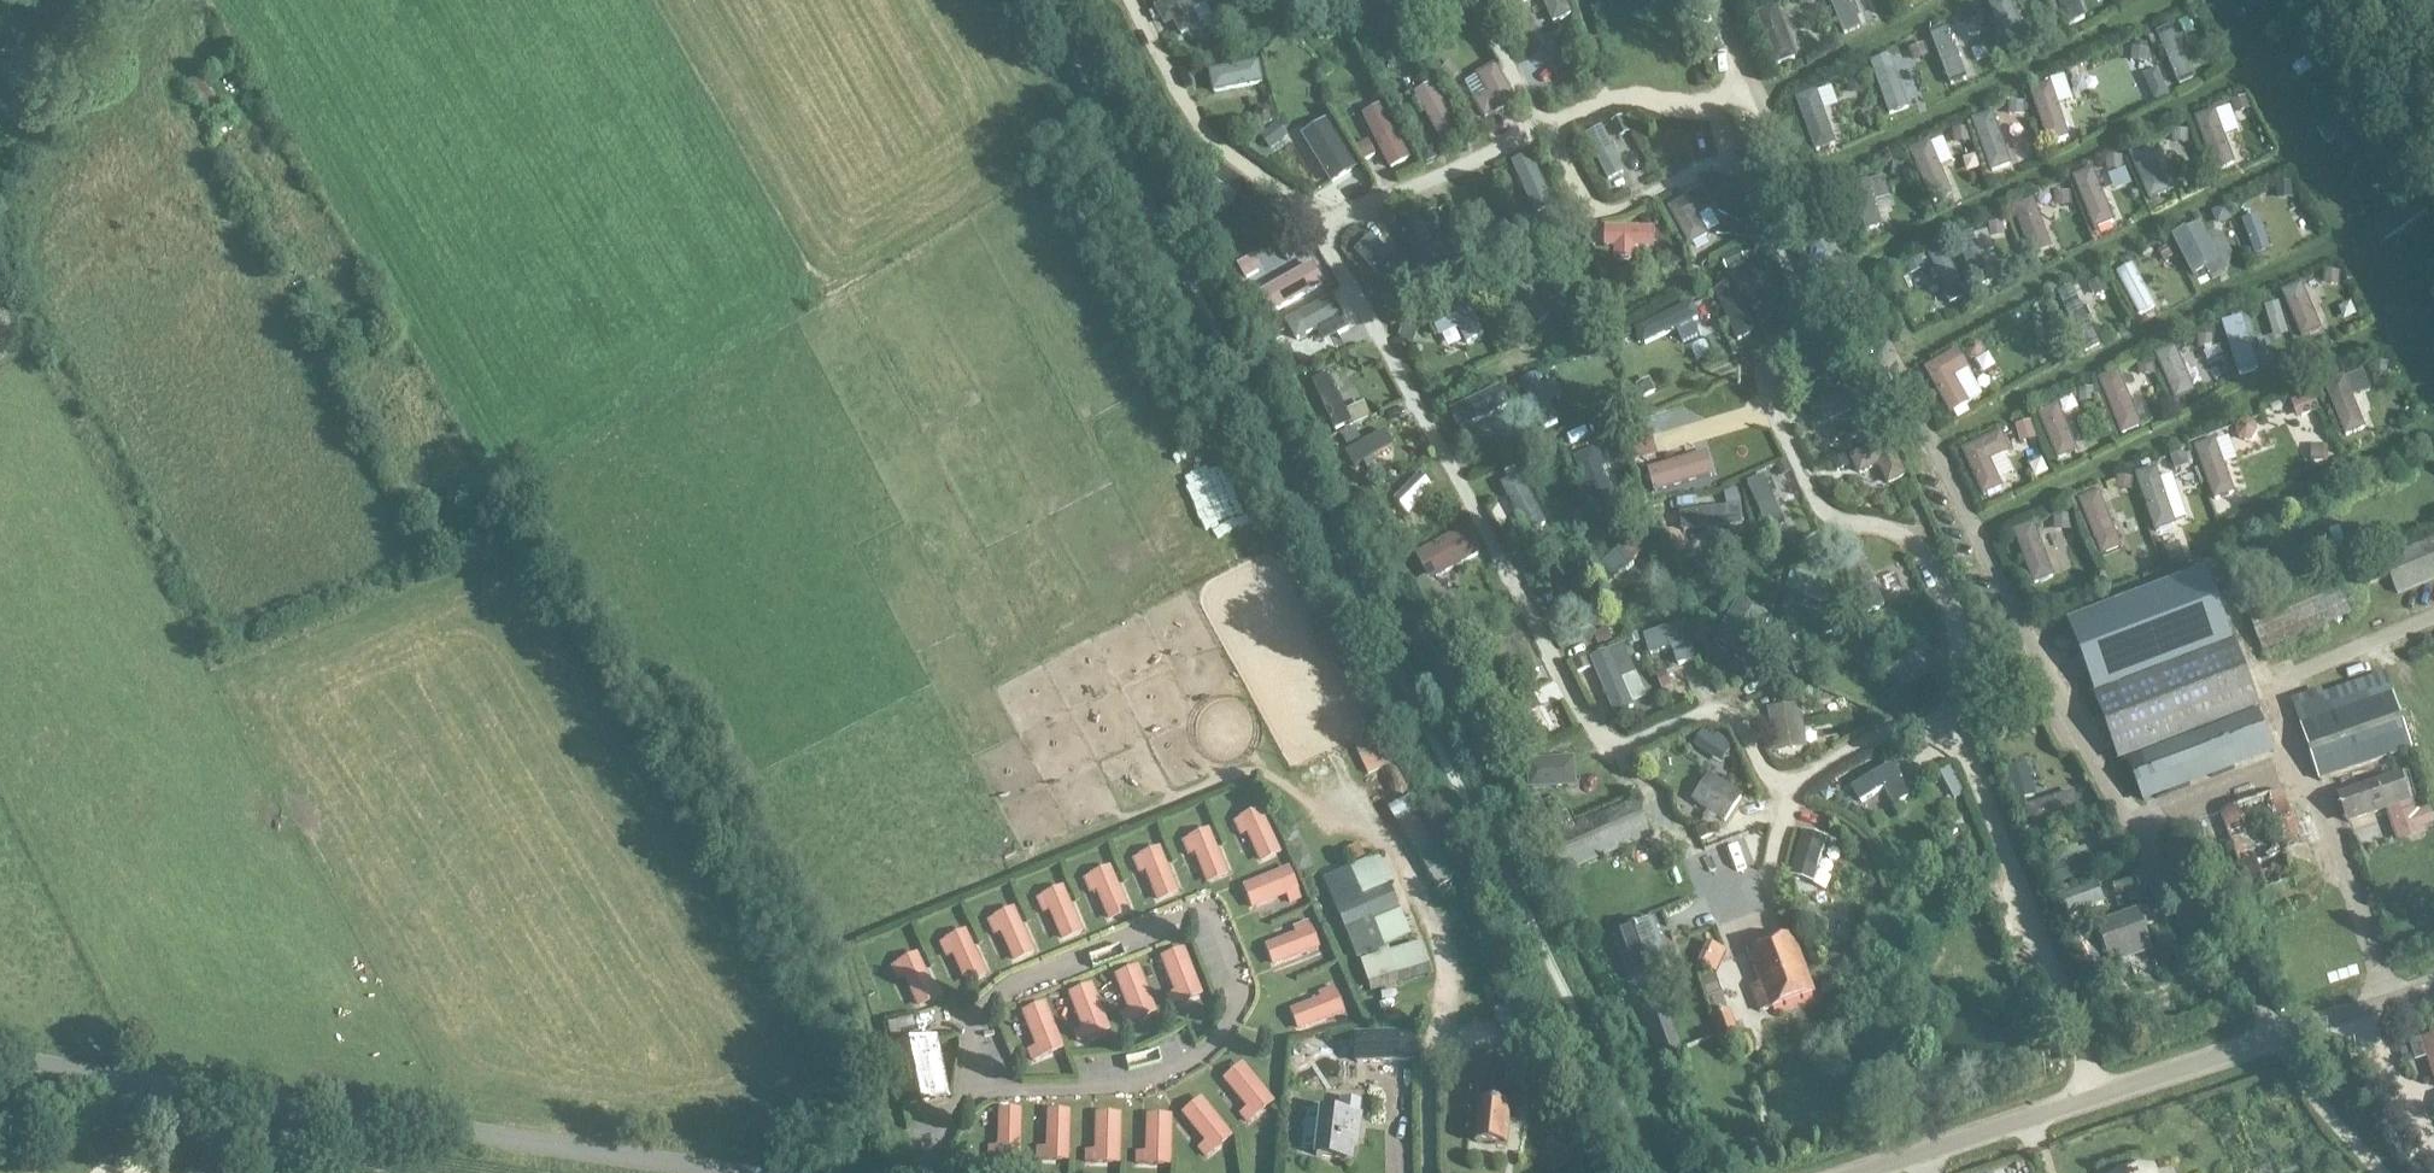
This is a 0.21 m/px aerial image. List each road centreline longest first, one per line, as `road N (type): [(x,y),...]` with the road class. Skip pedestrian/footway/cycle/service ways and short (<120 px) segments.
road 1 (track): [(1658,1172),(1044,0)]
road 2 (residential): [(2279,1038),(2097,771),(1713,0)]
road 3 (unclassified): [(757,1172),(0,1059)]
road 4 (unclassified): [(2100,1096),(1865,1172)]
road 5 (track): [(117,0),(0,174)]
road 6 (unclassified): [(2100,1096),(2279,1038)]
road 7 (unclassified): [(2279,1038),(2433,987)]

